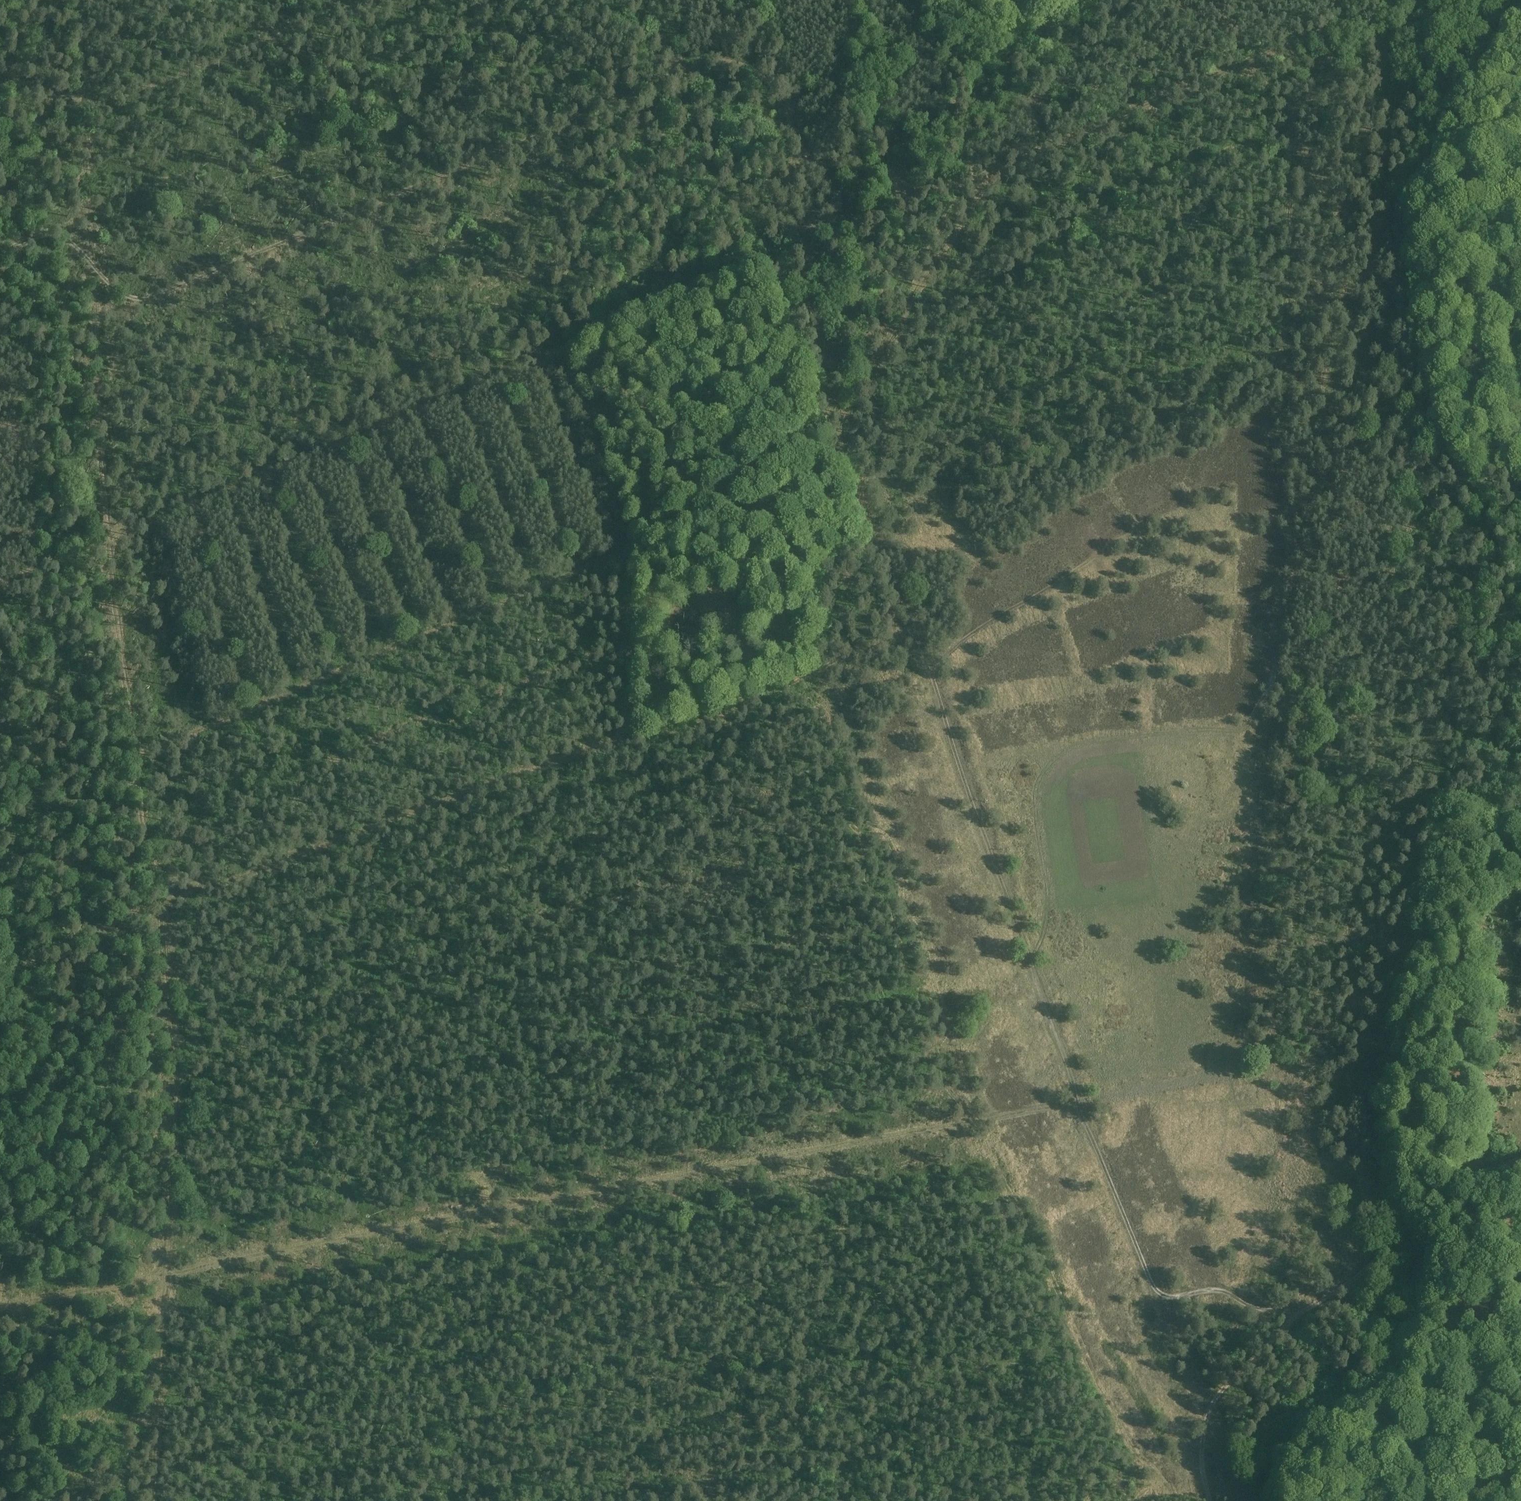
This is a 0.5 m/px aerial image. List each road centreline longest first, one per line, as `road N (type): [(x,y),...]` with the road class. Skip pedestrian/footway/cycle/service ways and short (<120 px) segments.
road 1 (track): [(1398,0),(901,204),(832,179),(801,156),(760,88),(743,71),(722,66),(132,313),(102,300),(92,271),(78,0)]
road 2 (track): [(1219,1500),(1202,1412),(1288,1317),(1386,1238),(1470,1176),(1520,1162)]

